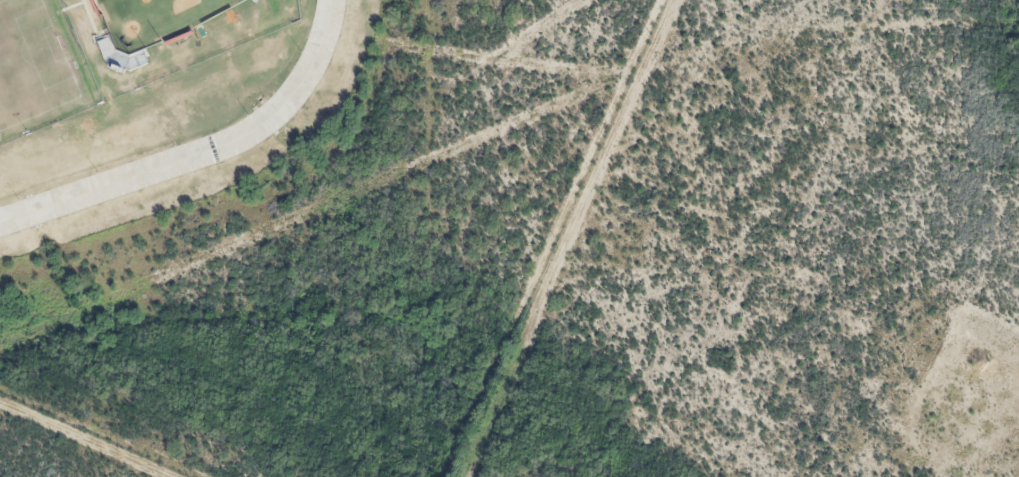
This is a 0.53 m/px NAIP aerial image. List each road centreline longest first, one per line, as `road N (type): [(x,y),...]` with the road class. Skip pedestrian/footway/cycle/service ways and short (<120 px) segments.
road 1 (residential): [(0,223),(257,127),(309,70),(330,0)]

